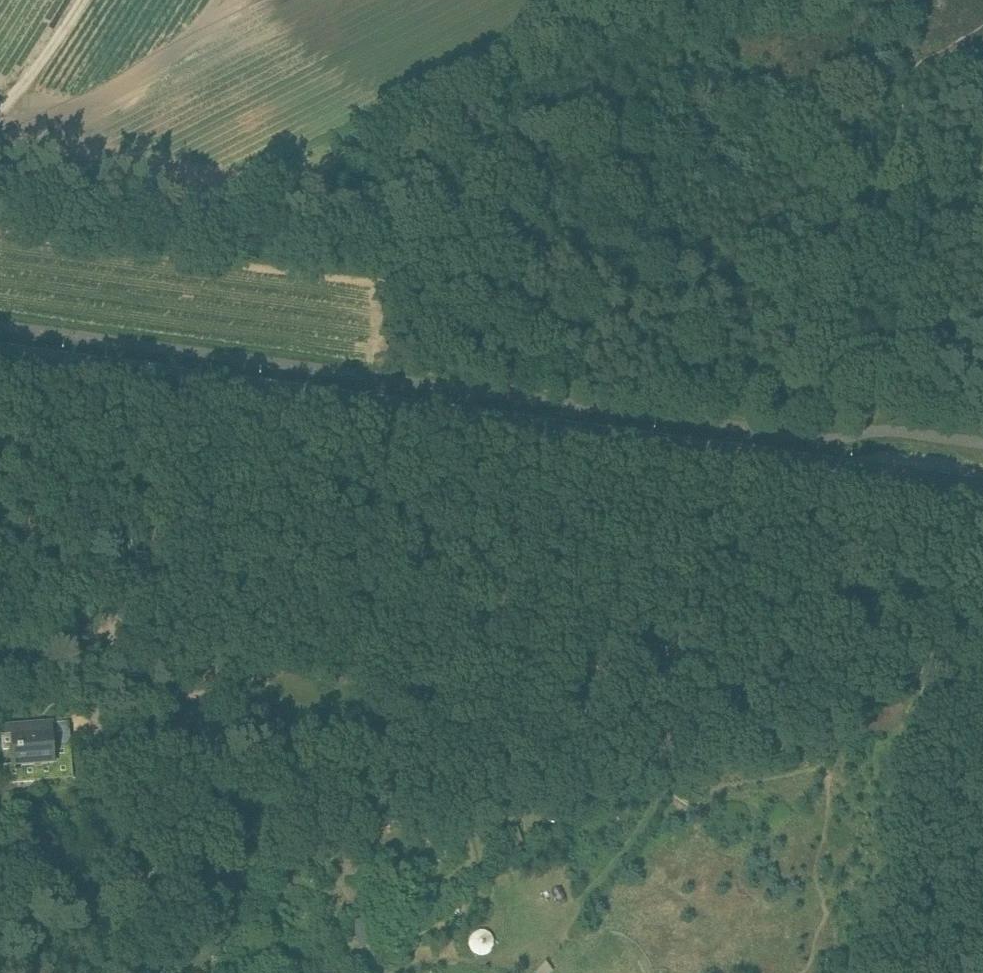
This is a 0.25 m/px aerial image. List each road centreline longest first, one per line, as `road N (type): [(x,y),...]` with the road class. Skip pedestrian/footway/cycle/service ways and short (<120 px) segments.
road 1 (tertiary): [(982,496),(0,348)]
road 2 (track): [(89,0),(0,112)]

